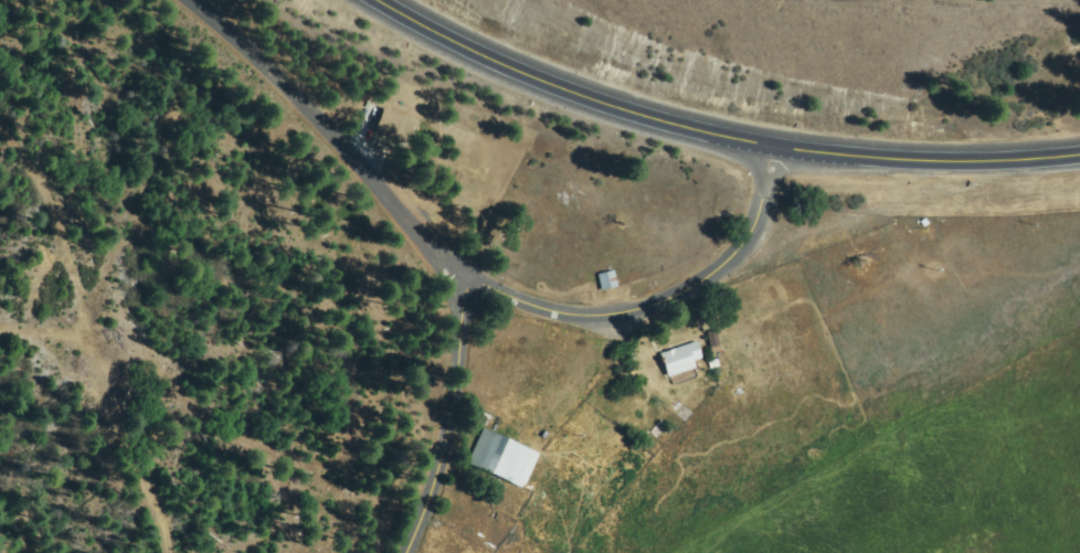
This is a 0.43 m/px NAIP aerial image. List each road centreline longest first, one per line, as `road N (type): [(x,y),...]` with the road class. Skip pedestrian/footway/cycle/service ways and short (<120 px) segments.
road 1 (primary): [(387,0),(561,85),(772,147)]
road 2 (secondary): [(469,281),(580,315),(667,300),(745,241),(761,210),(772,147)]
road 3 (residential): [(192,0),(277,76),(469,281)]
road 4 (primary): [(772,147),(904,158),(1079,153)]
road 5 (secondary): [(406,552),(445,443),(469,281)]

